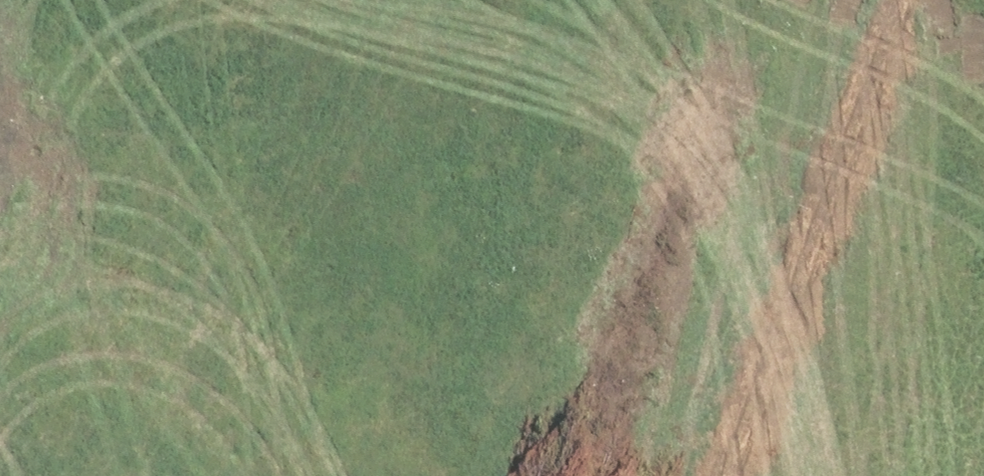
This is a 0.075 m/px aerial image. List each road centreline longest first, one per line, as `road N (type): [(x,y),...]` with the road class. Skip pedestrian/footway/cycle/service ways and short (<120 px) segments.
road 1 (residential): [(356,0),(470,40),(983,395)]
road 2 (residential): [(74,475),(187,103),(227,0)]
road 3 (unknown): [(842,297),(796,475)]

